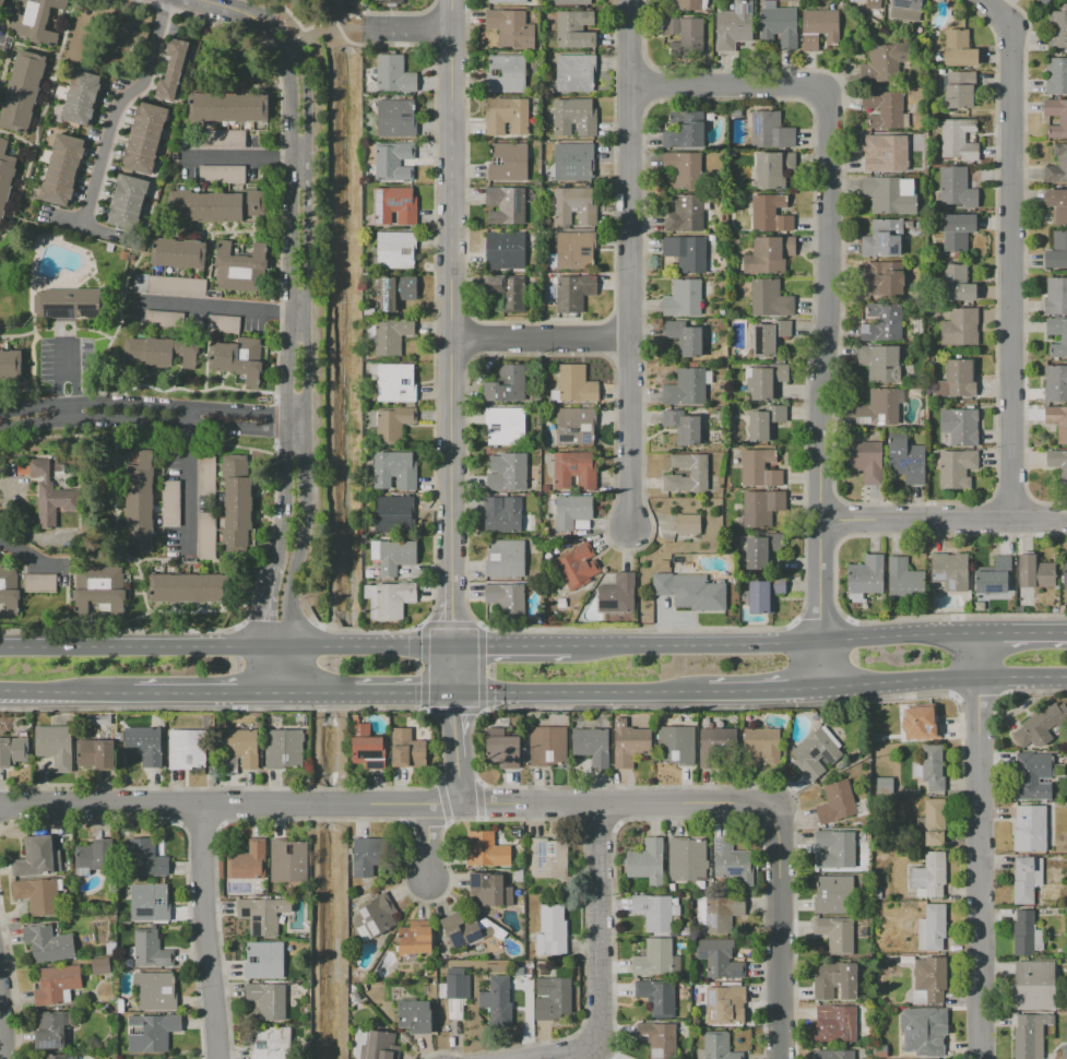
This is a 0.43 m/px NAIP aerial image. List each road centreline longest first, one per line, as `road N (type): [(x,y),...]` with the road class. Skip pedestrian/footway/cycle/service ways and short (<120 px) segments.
road 1 (residential): [(0,806),(778,807)]
road 2 (residential): [(294,693),(292,588),(308,502),(306,91),(294,43)]
road 3 (residential): [(823,92),(821,692)]
road 4 (residential): [(451,0),(450,575)]
road 5 (residential): [(986,0),(1011,27),(1013,519)]
road 6 (residential): [(282,50),(285,531),(276,568)]
road 7 (residential): [(981,1058),(977,633)]
road 8 (primary): [(977,633),(820,646),(577,646)]
road 9 (residential): [(630,0),(630,337)]
road 10 (residential): [(603,807),(600,1049),(553,1058)]
road 11 (primary): [(265,651),(0,649)]
road 12 (residential): [(223,1058),(203,927),(198,806)]
road 13 (residential): [(778,807),(780,1058)]
road 14 (primary): [(454,693),(703,693)]
road 15 (residential): [(819,520),(1066,519)]
road 16 (primary): [(821,692),(1066,680)]
road 17 (residential): [(630,86),(823,92)]
road 18 (residential): [(630,337),(630,527)]
road 19 (primary): [(449,649),(265,651)]
road 20 (residential): [(450,336),(630,337)]
road 21 (primary): [(122,692),(266,692)]
road 22 (primary): [(577,646),(449,649)]
road 23 (primary): [(0,691),(122,692)]

